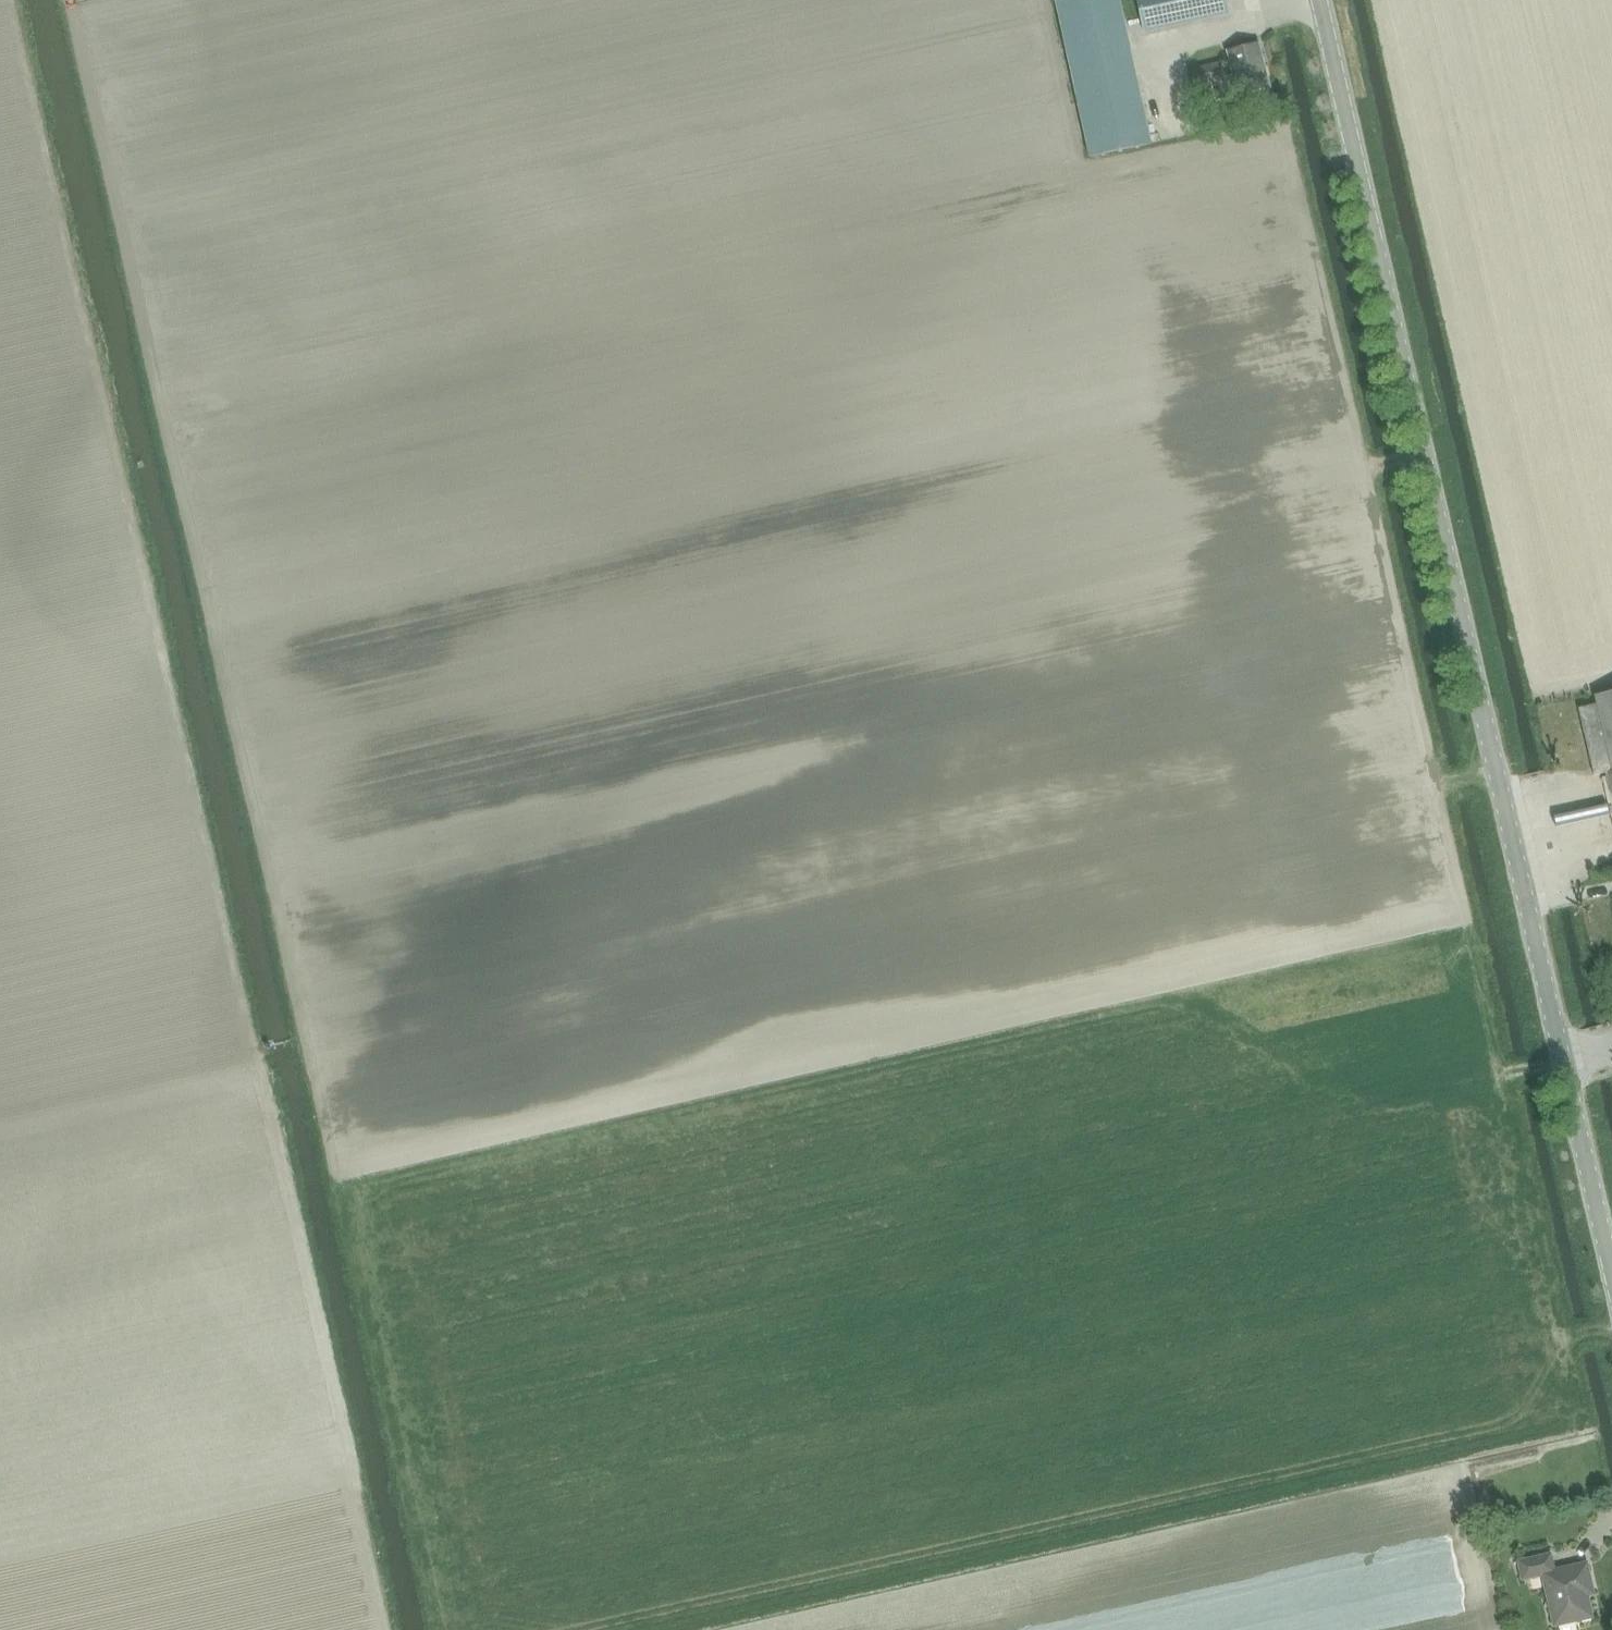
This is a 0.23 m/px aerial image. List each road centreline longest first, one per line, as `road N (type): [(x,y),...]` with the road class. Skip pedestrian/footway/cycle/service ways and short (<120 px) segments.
road 1 (unclassified): [(1611,1271),(1320,0)]

